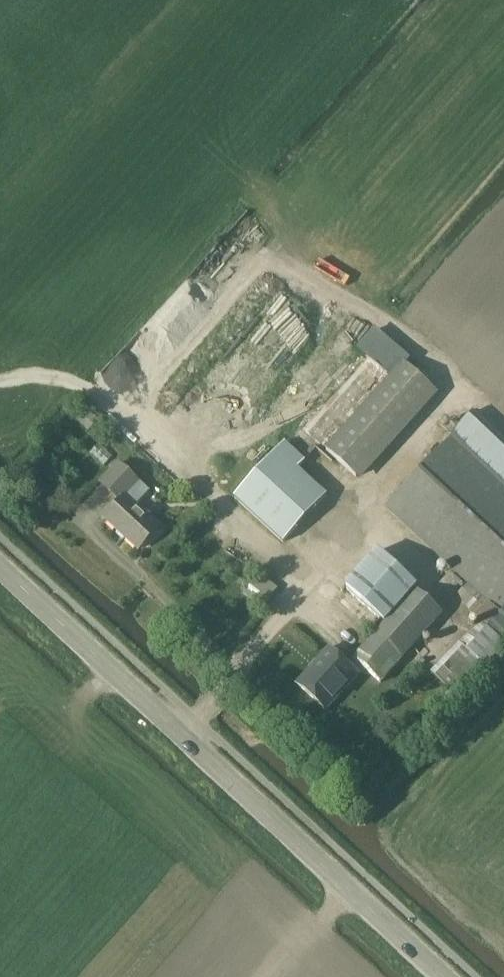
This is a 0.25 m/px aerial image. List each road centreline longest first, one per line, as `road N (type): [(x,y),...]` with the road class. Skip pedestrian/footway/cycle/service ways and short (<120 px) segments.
road 1 (tertiary): [(444,976),(0,570)]

